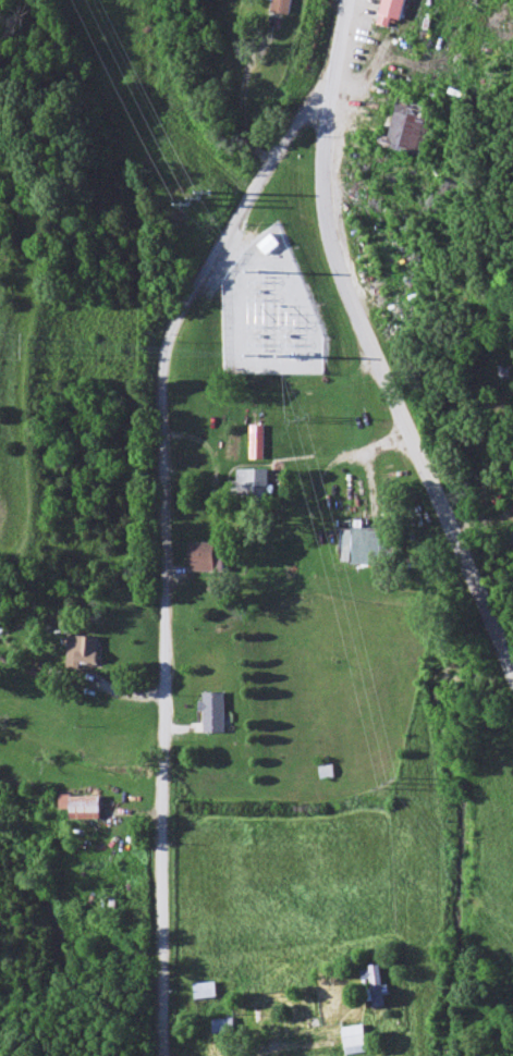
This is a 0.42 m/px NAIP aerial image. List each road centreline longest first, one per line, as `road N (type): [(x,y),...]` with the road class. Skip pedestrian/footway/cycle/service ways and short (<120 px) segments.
road 1 (residential): [(335,75),(286,139),(164,344),(164,1055)]
road 2 (tertiary): [(512,666),(407,441),(338,260),(325,189),(335,75)]

